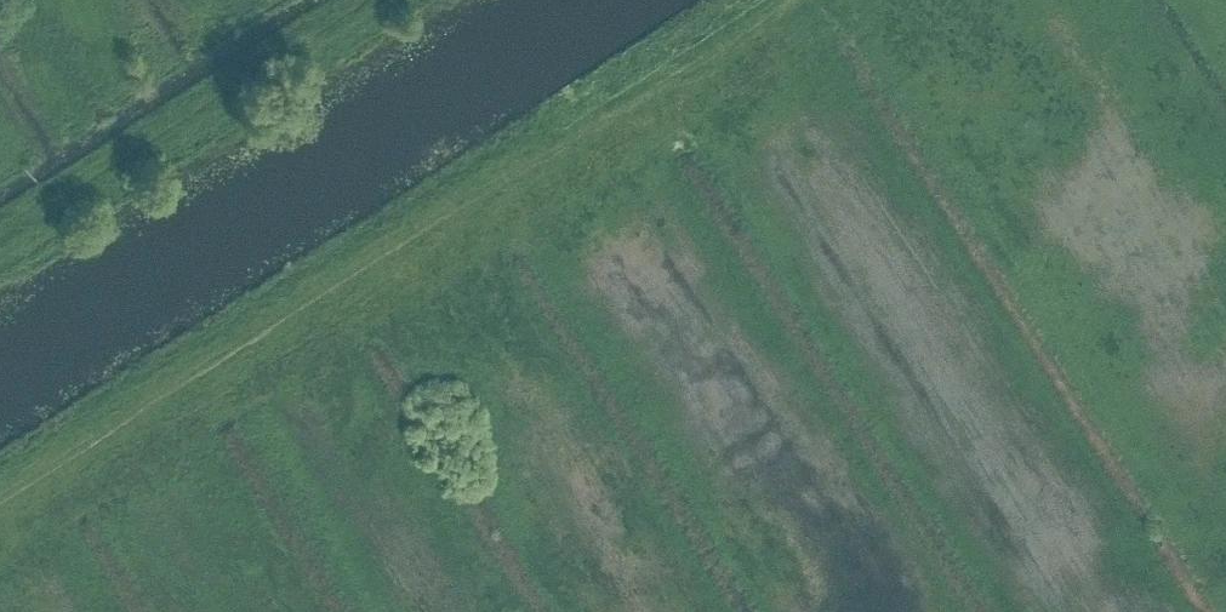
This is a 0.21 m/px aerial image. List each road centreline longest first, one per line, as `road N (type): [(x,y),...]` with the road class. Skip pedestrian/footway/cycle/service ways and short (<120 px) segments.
road 1 (track): [(778,0),(0,492)]

